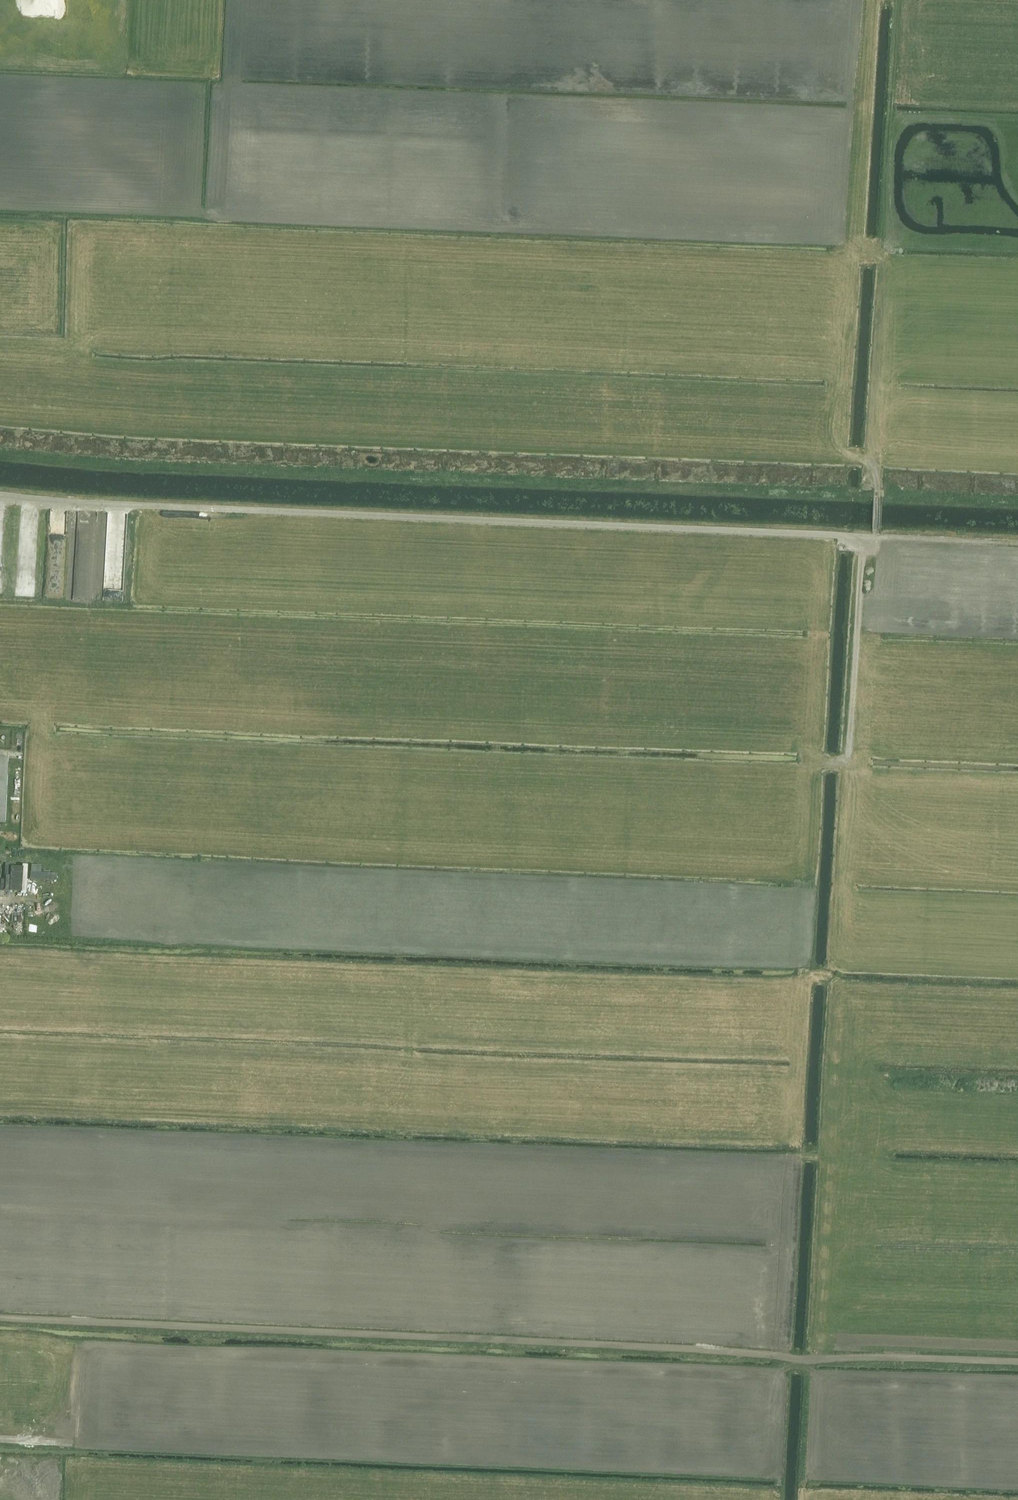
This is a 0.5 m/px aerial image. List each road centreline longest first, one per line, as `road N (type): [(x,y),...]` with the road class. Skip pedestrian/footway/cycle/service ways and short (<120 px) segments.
road 1 (track): [(1017,1364),(0,1320)]
road 2 (track): [(847,758),(861,559),(876,537),(1017,544)]
road 3 (track): [(876,537),(880,267)]

